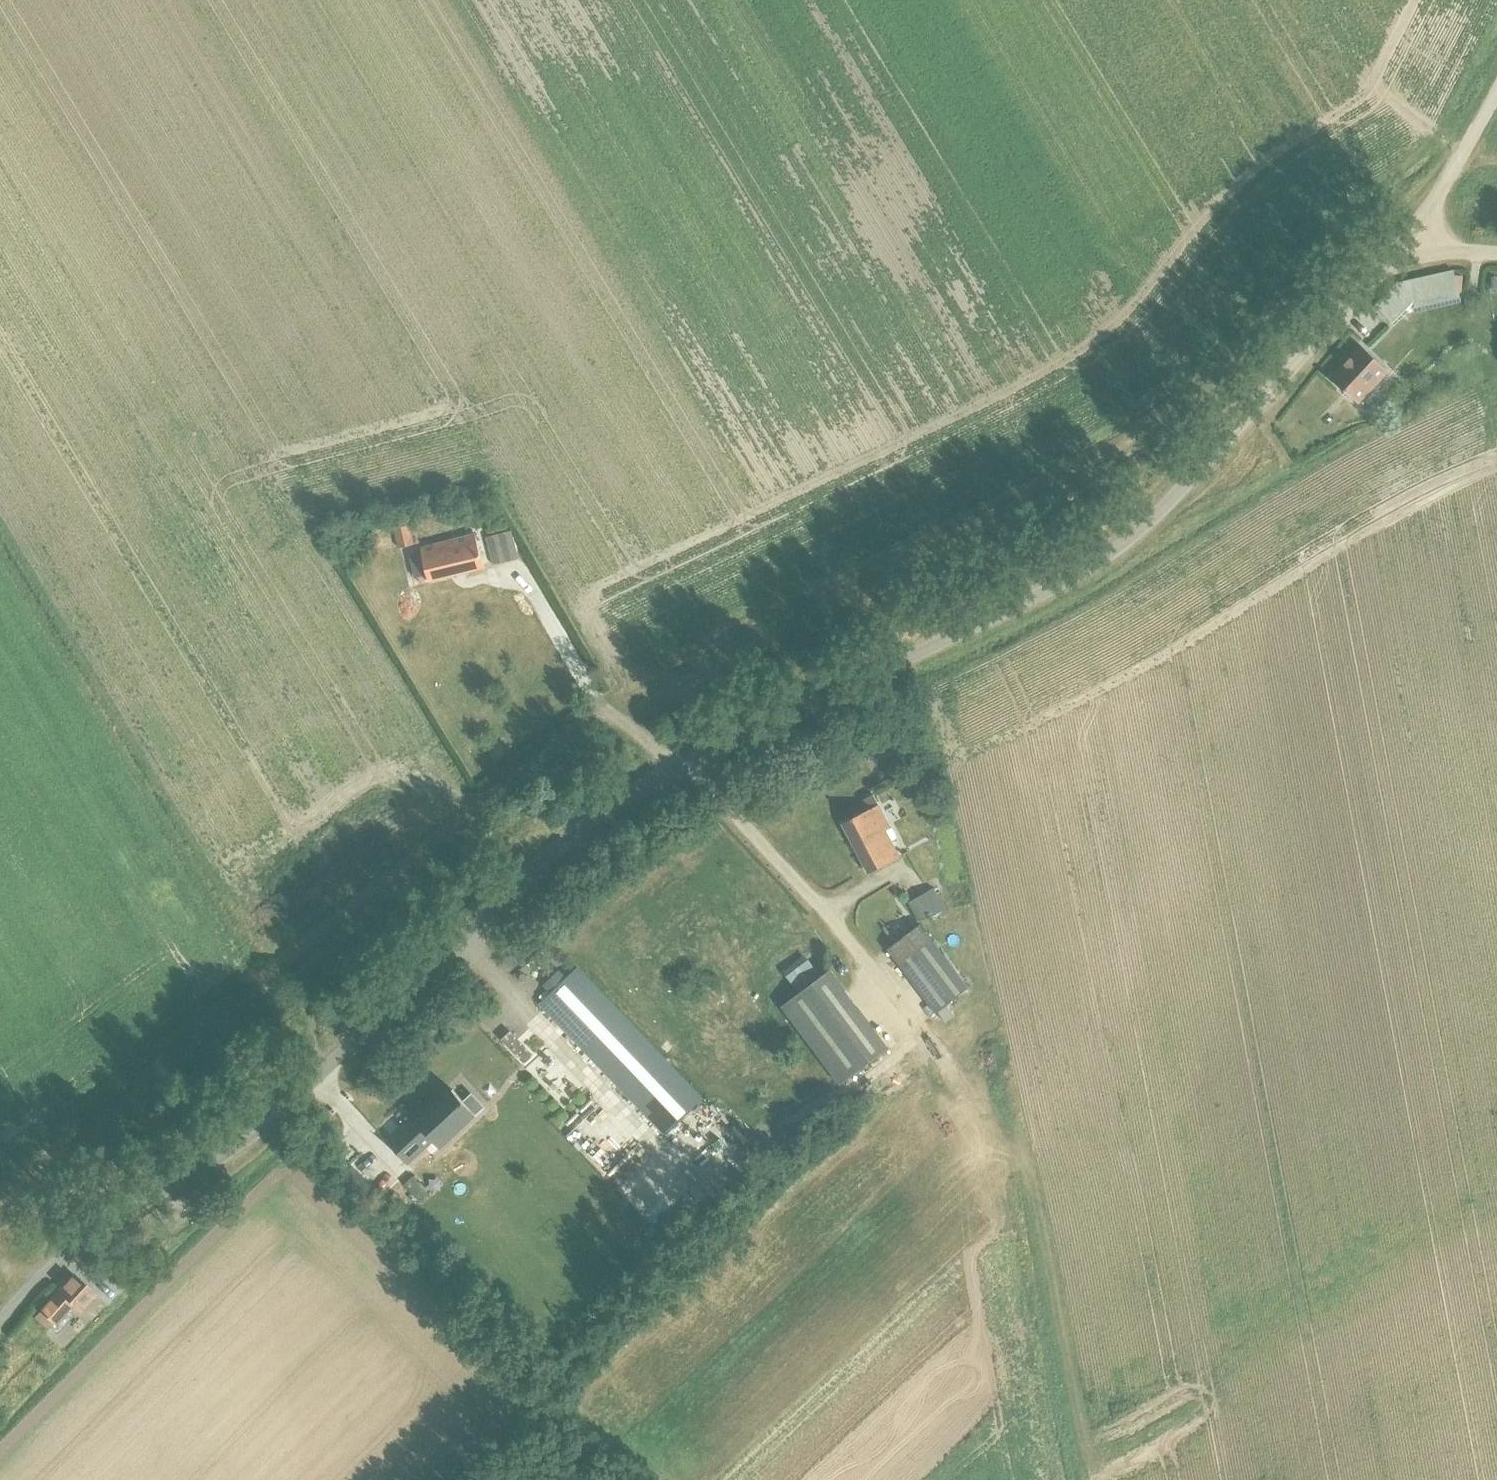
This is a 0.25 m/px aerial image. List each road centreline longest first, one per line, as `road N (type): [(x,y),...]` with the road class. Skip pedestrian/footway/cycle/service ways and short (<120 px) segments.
road 1 (unclassified): [(0,1323),(26,1290),(137,1204),(342,1062),(685,770),(1088,568),(1138,531),(1417,233)]
road 2 (track): [(322,934),(515,766),(683,652),(1163,421),(1238,421)]
road 3 (track): [(0,1185),(322,934)]
road 4 (unclassified): [(1417,233),(1496,80)]
road 5 (track): [(293,1096),(322,934)]

